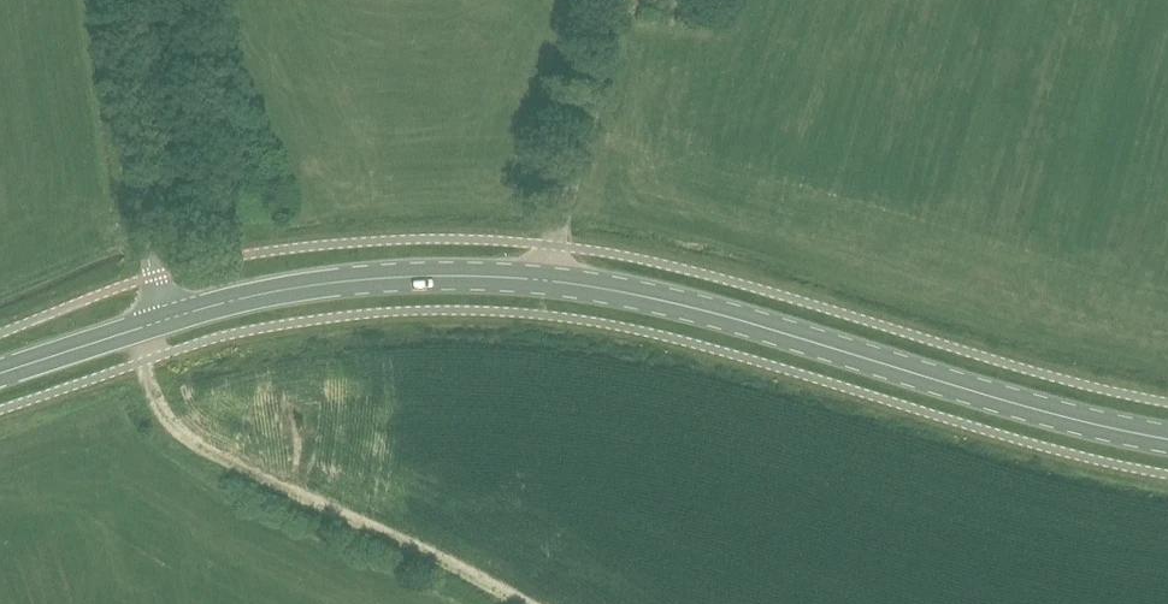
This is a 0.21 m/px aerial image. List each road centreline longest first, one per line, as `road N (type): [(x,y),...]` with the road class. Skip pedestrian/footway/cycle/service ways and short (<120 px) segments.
road 1 (primary): [(1167,441),(751,323),(584,284),(381,277),(297,286),(161,319)]
road 2 (unclassified): [(161,319),(111,0)]
road 3 (primary): [(161,319),(0,371)]

